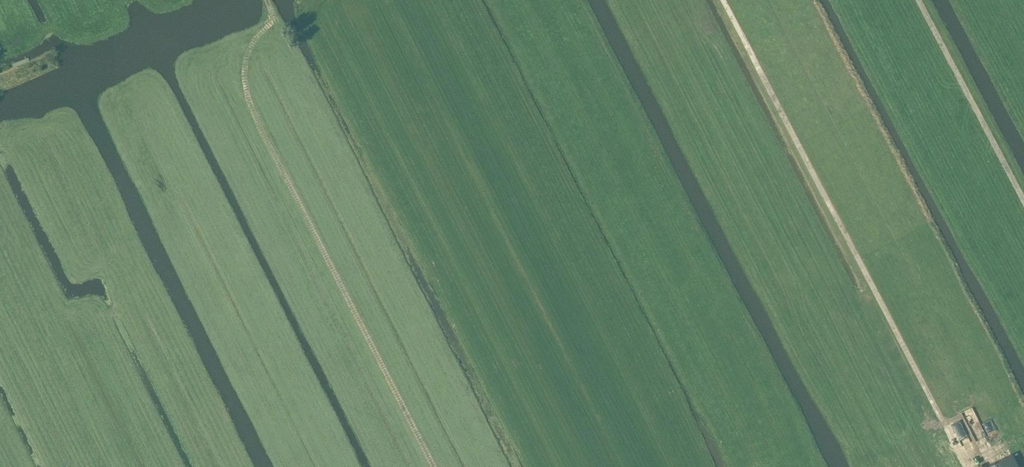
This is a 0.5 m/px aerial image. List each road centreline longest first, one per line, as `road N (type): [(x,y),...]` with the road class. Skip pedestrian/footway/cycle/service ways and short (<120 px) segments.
road 1 (track): [(966,466),(725,0)]
road 2 (track): [(434,466),(248,97),(248,54),(272,13),(266,0)]
road 3 (track): [(104,466),(0,258)]
road 4 (track): [(1023,201),(918,0)]

